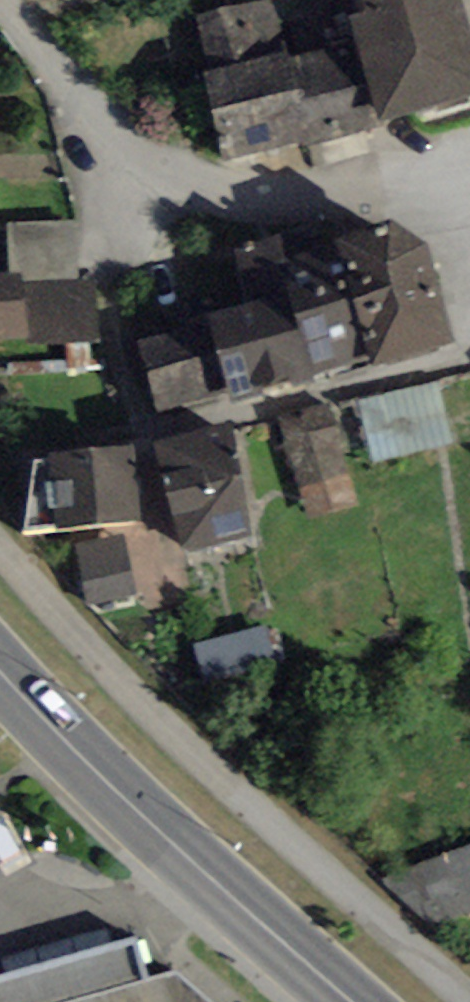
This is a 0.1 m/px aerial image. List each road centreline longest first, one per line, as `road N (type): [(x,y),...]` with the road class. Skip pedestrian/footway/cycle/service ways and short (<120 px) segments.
road 1 (residential): [(469,169),(280,200),(199,188),(132,145),(0,11)]
road 2 (primary): [(354,1001),(73,748),(0,667)]

